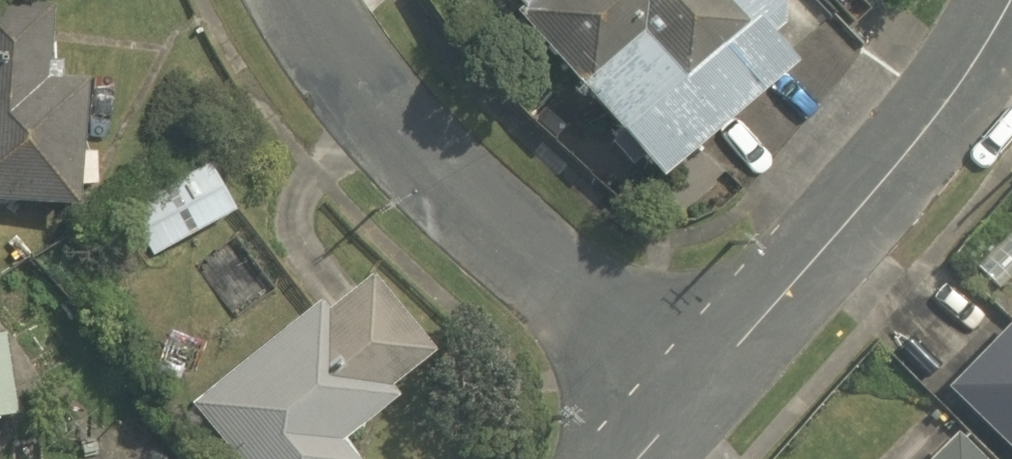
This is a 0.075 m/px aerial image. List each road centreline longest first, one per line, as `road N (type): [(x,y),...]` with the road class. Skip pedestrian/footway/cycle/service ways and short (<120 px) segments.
road 1 (residential): [(301,0),(314,29),(410,142),(541,269),(699,403)]
road 2 (residential): [(1011,0),(901,166),(699,403)]

